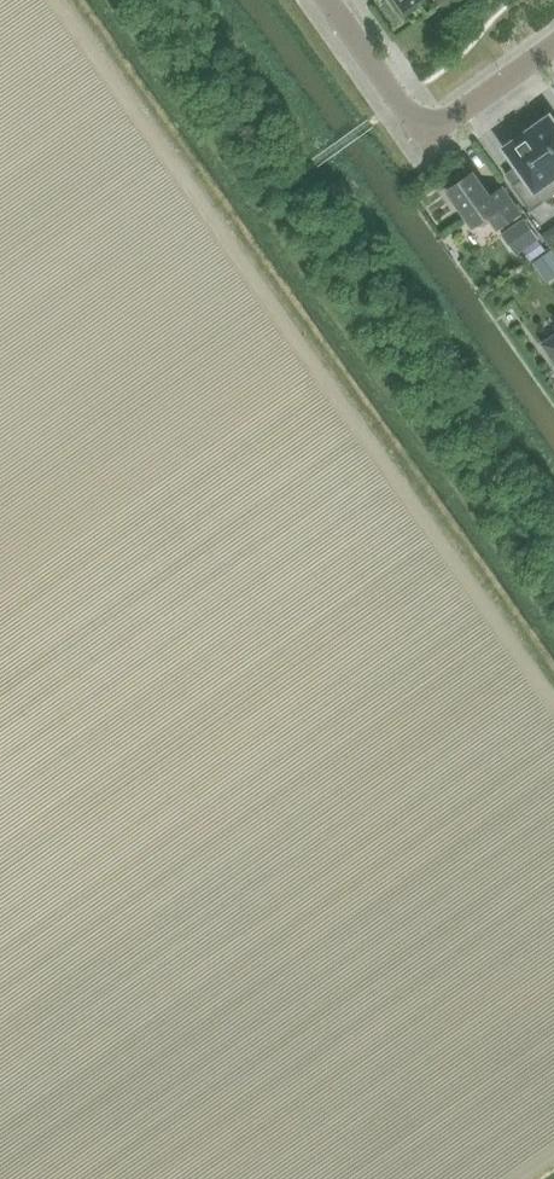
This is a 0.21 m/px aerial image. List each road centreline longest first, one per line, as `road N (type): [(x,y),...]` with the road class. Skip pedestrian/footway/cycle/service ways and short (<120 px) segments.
road 1 (track): [(109,0),(553,613)]
road 2 (residential): [(327,0),(423,137),(553,44)]

